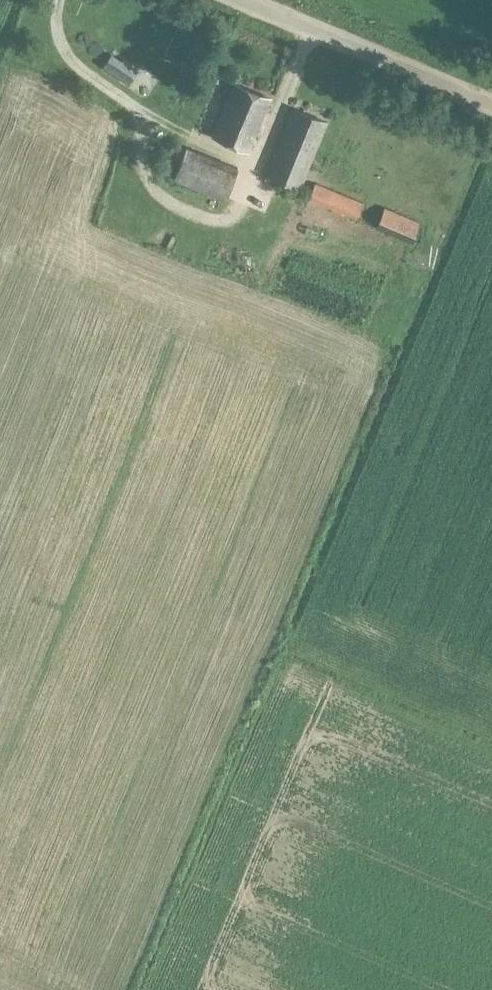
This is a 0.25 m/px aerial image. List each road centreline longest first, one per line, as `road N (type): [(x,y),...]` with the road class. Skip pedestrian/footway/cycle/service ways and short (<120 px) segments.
road 1 (unclassified): [(491,109),(236,0)]

